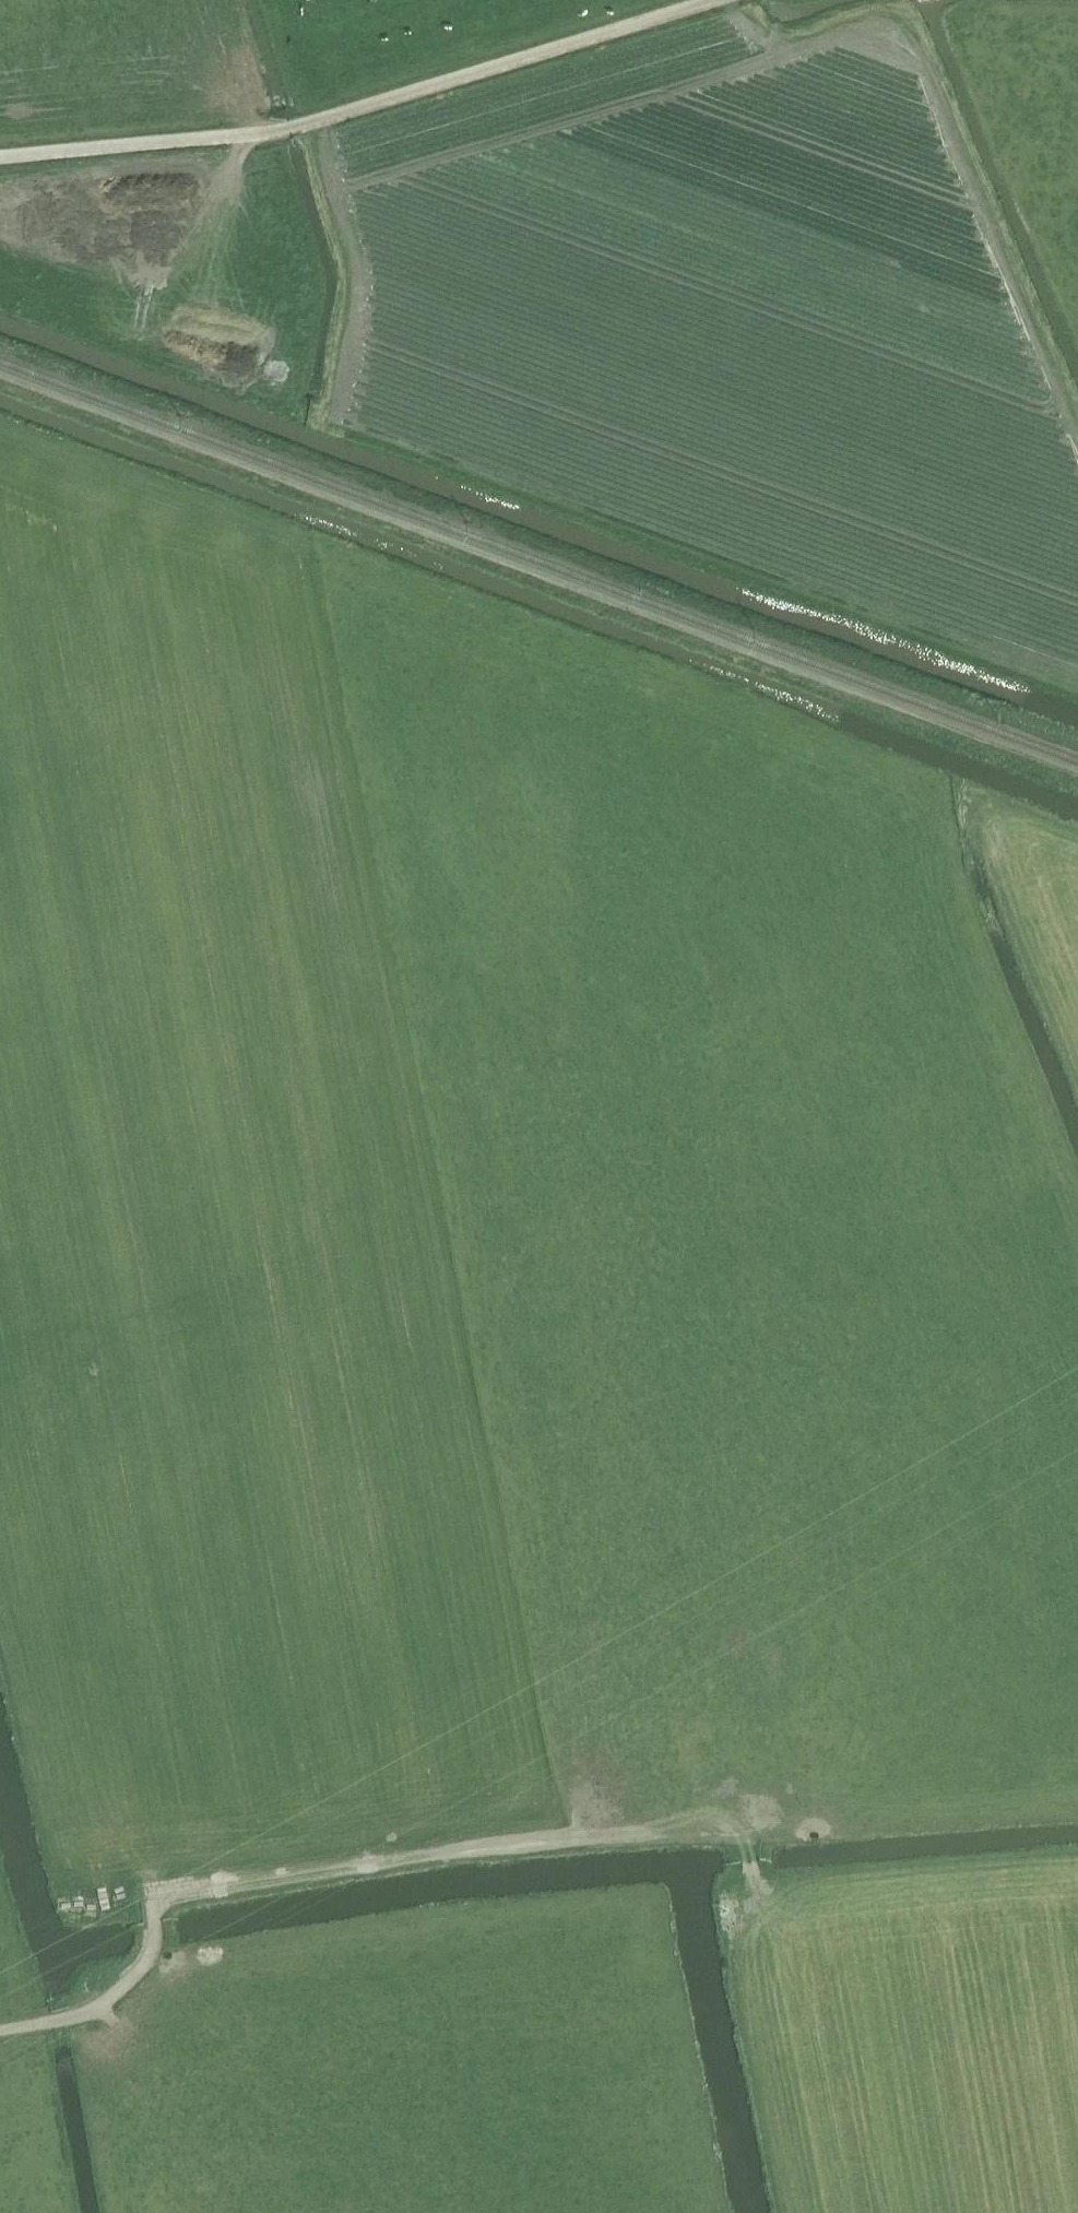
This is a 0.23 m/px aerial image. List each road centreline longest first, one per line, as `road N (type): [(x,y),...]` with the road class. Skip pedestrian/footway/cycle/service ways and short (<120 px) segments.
road 1 (track): [(0,156),(299,126),(710,0)]

